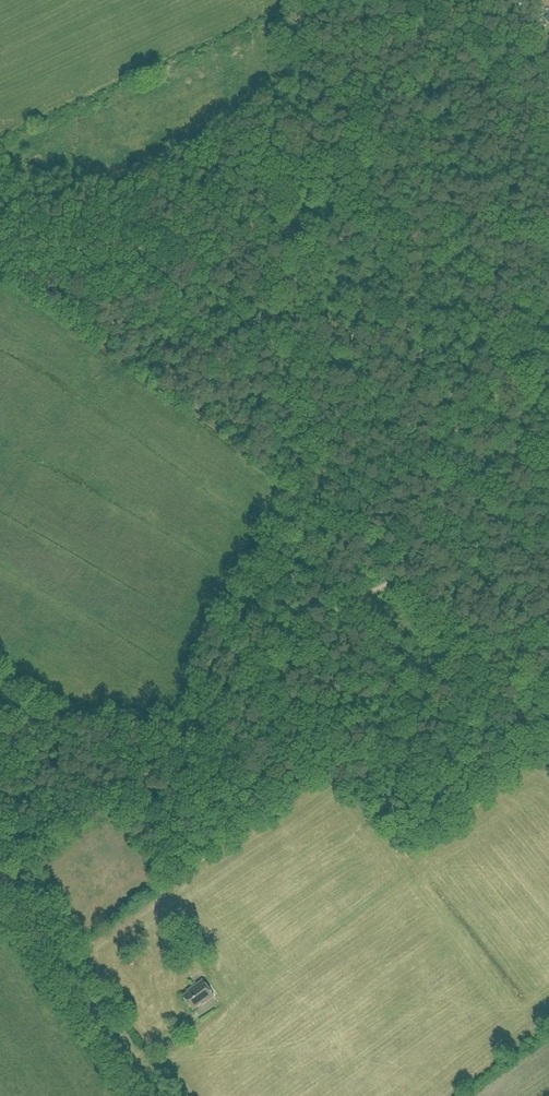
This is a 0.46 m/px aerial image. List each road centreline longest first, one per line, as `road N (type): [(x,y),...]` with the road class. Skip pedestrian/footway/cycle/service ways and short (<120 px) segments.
road 1 (track): [(4,882),(140,780),(202,722),(271,681),(337,609),(422,563),(444,523),(456,432),(469,413),(512,387),(548,341)]
road 2 (track): [(548,242),(317,240),(249,226),(161,249),(0,243)]
road 3 (tertiary): [(152,1095),(0,877)]

